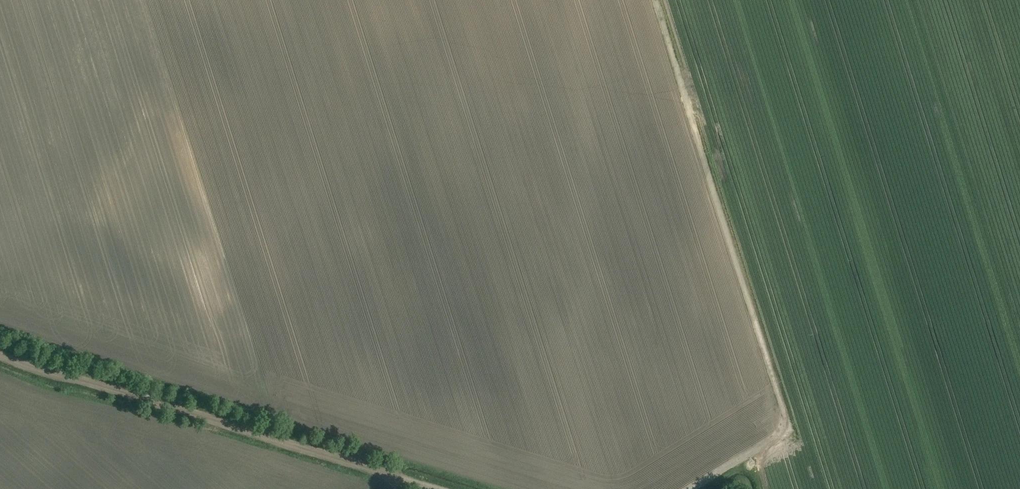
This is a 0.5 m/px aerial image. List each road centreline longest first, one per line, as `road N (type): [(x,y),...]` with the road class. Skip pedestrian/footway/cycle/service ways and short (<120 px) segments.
road 1 (track): [(684,488),(771,436),(782,411),(660,0)]
road 2 (track): [(391,473),(0,352)]

